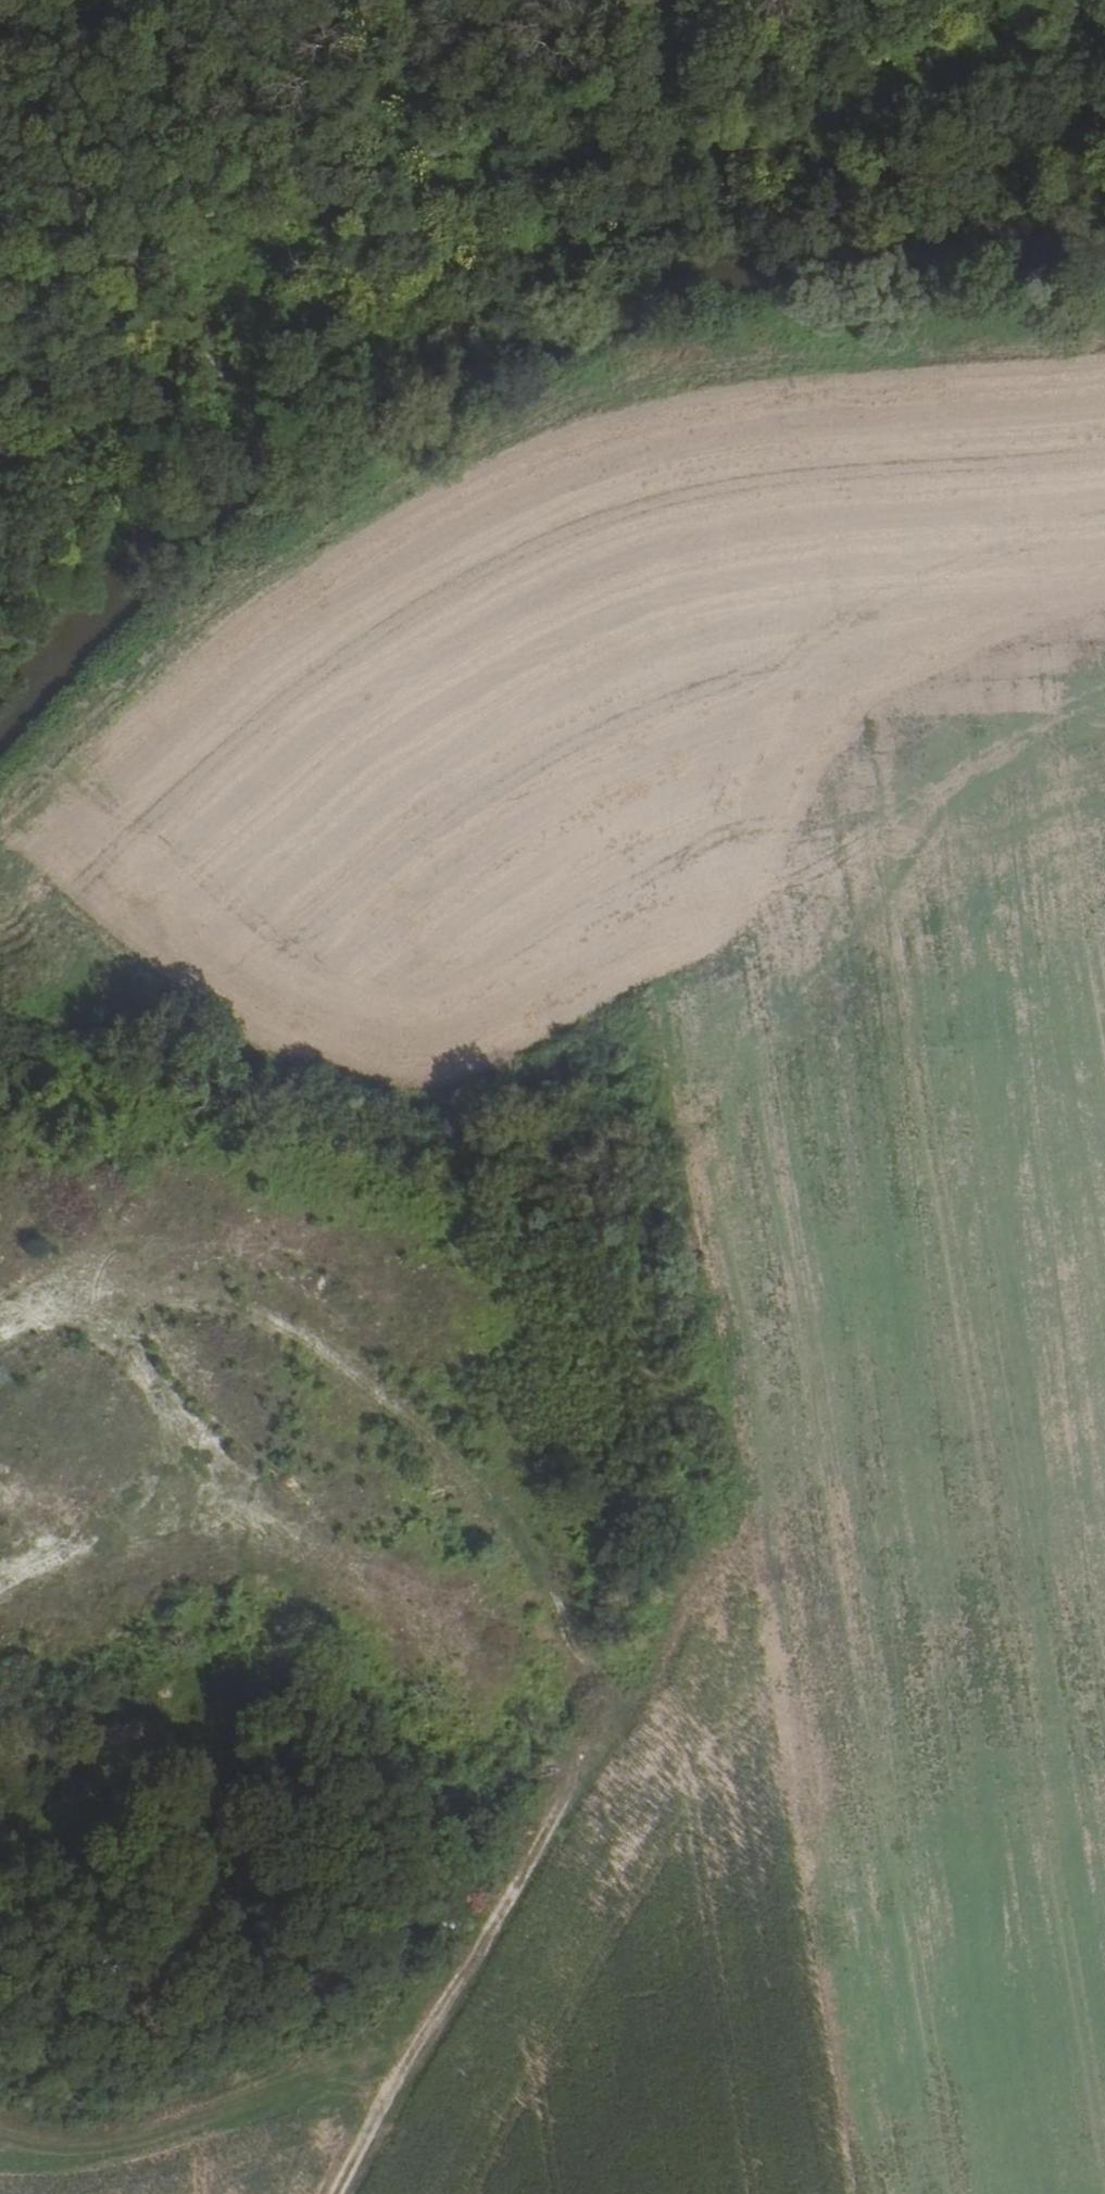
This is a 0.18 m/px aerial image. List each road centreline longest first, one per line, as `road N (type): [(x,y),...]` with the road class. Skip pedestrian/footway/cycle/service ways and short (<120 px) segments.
road 1 (track): [(342,2193),(448,1983),(576,1774),(576,1718),(542,1646)]
road 2 (track): [(0,58),(84,38),(177,0)]

